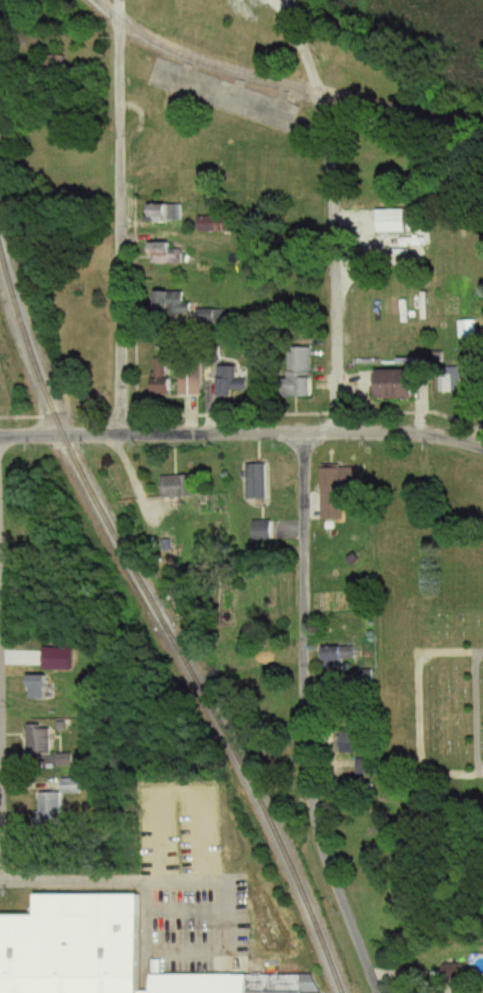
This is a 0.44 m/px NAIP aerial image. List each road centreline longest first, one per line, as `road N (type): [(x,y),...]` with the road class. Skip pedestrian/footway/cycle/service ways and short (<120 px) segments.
road 1 (residential): [(376,992),(309,795),(305,432)]
road 2 (residential): [(482,451),(411,435),(334,431),(0,435)]
road 3 (residential): [(334,431),(332,158),(290,0)]
road 4 (residential): [(118,0),(119,431)]

